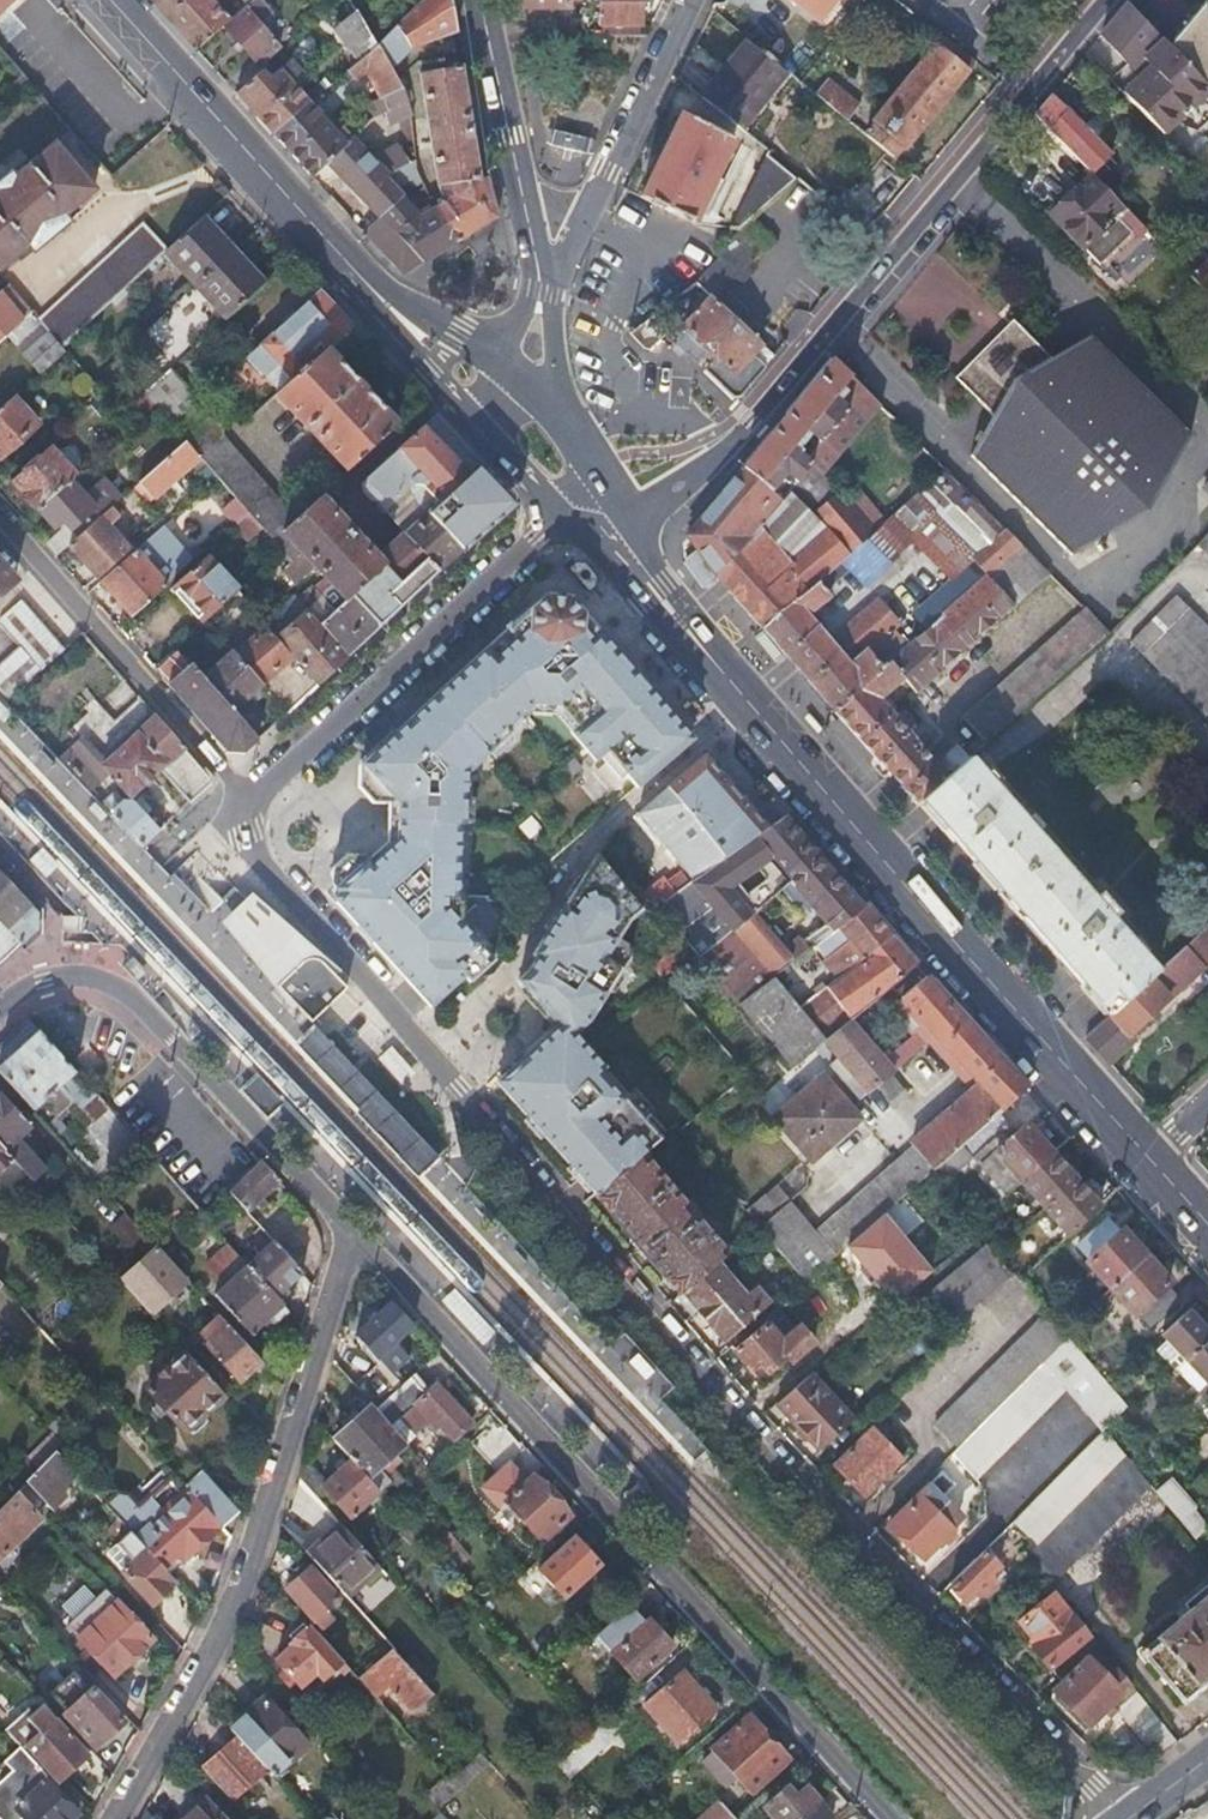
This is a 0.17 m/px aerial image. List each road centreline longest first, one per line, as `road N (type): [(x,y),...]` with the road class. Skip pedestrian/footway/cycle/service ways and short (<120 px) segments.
road 1 (residential): [(251,798),(250,840),(262,867),(747,1434),(1127,1818)]
road 2 (residential): [(355,1234),(893,1818)]
road 3 (residential): [(637,527),(675,499),(748,417),(1100,0)]
road 4 (residential): [(355,1234),(220,1635),(113,1818)]
road 5 (primary): [(1150,1159),(740,699)]
road 6 (residential): [(562,515),(251,798)]
road 7 (residential): [(45,980),(72,974),(121,988),(355,1234)]
road 8 (residential): [(0,526),(251,798)]
road 9 (primary): [(357,274),(110,0)]
road 10 (residential): [(553,286),(693,0)]
road 11 (tertiary): [(541,264),(482,0)]
road 12 (primary): [(595,549),(740,699)]
road 13 (primary): [(740,699),(637,527)]
road 14 (primary): [(357,274),(476,419)]
road 15 (primary): [(478,342),(357,274)]
road 16 (tertiary): [(558,419),(553,286)]
road 17 (primary): [(476,419),(562,515)]

